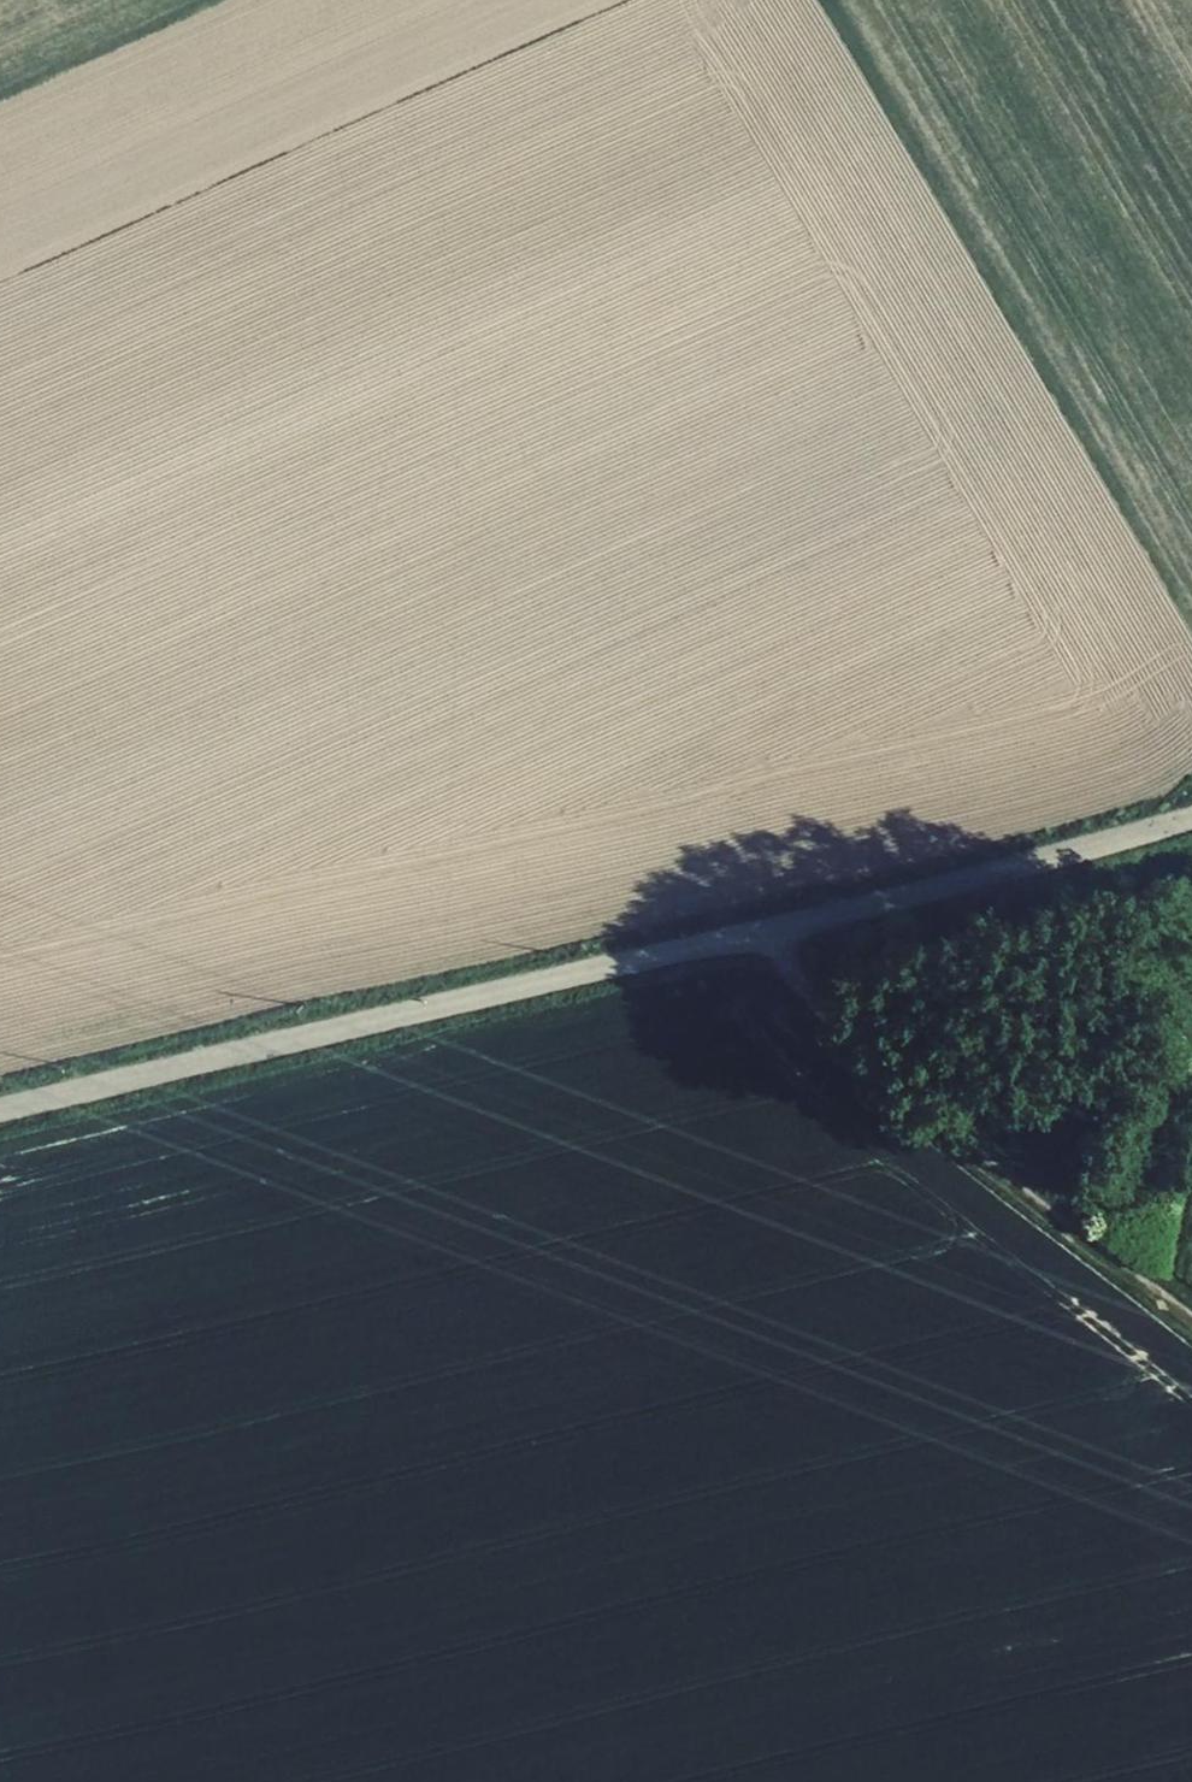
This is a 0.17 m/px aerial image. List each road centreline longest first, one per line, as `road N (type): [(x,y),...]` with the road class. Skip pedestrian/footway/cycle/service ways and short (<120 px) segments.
road 1 (residential): [(0,1110),(835,913),(1191,814)]
road 2 (track): [(1191,1317),(830,1016),(786,963),(772,928)]

